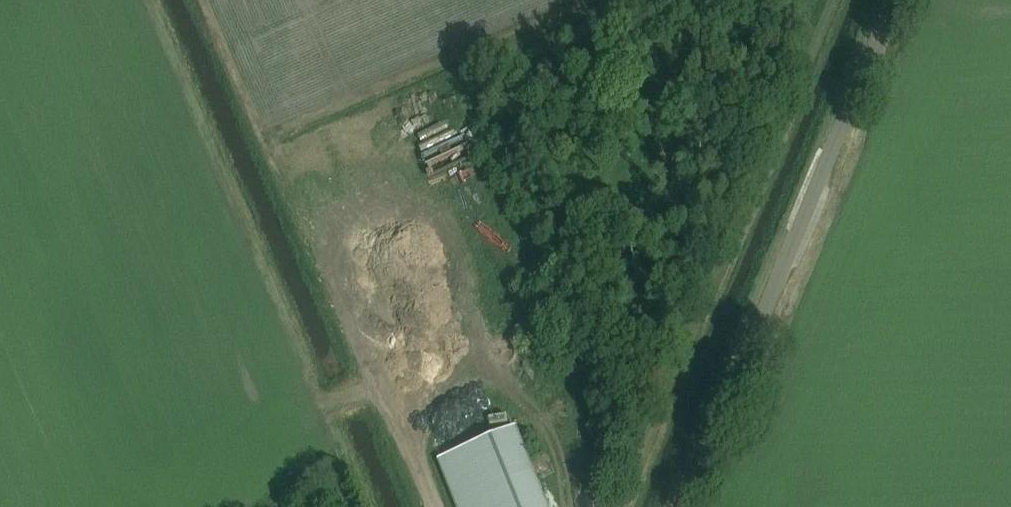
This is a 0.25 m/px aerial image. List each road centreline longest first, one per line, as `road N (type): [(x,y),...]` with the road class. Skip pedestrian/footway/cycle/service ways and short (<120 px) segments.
road 1 (unclassified): [(682,506),(892,0)]

